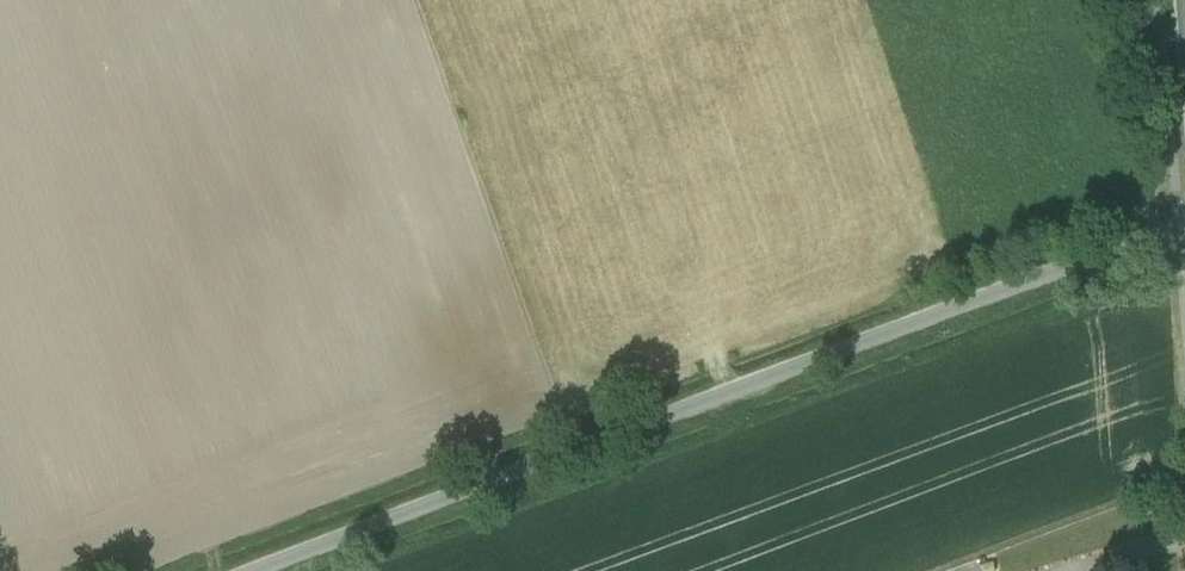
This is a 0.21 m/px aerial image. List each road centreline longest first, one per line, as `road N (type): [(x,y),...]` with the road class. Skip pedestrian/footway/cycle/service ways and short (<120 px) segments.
road 1 (unclassified): [(248,570),(1184,225)]

